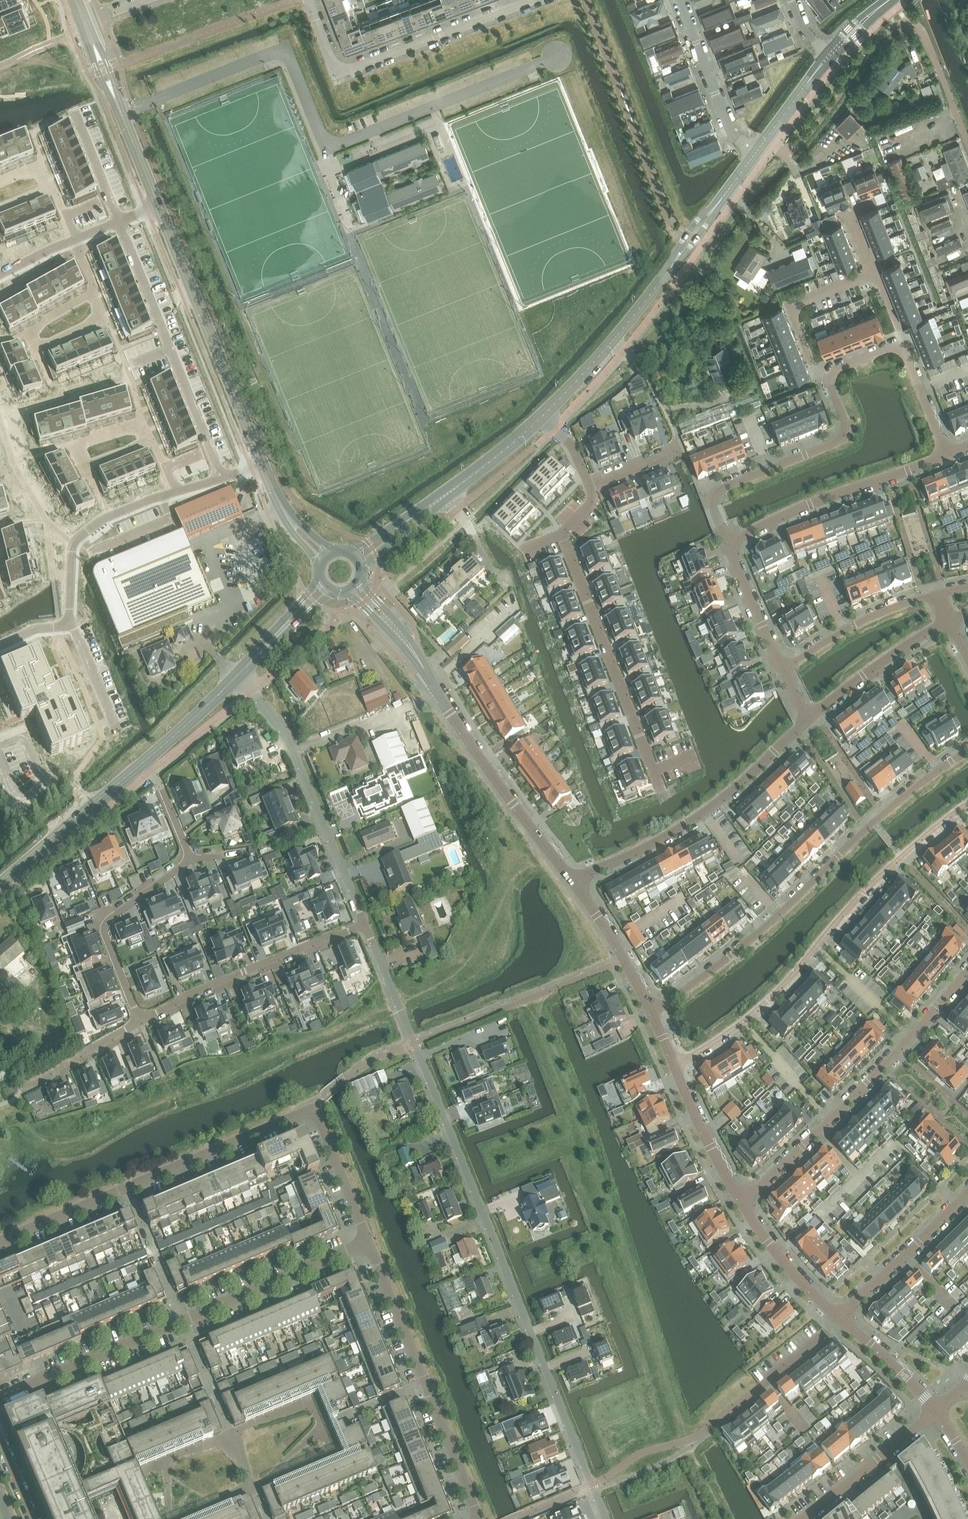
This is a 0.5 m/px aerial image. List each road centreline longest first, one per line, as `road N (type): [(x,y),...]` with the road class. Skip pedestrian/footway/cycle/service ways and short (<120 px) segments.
road 1 (residential): [(605,1518),(365,923)]
road 2 (residential): [(0,1240),(315,1107),(369,1243)]
road 3 (residential): [(0,1398),(369,1243)]
road 4 (tertiary): [(538,420),(620,332),(755,152)]
road 5 (residential): [(967,145),(921,32),(910,23),(886,30),(799,141),(784,146),(767,134)]
road 6 (residential): [(589,488),(587,501),(562,528),(660,783)]
road 7 (residential): [(740,1201),(967,975)]
road 8 (residential): [(389,625),(573,882)]
road 9 (residential): [(675,1066),(746,1022),(902,859)]
road 10 (residential): [(369,1243),(478,1518)]
road 11 (residential): [(307,0),(335,74),(536,0)]
road 12 (residential): [(873,824),(730,956),(652,1012)]
road 13 (residential): [(573,882),(704,811),(806,720)]
road 14 (residential): [(365,923),(284,730),(239,674)]
road 15 (unclassified): [(263,460),(158,206)]
road 16 (residential): [(120,223),(223,476)]
road 17 (residential): [(171,494),(71,547),(68,622),(0,647)]
road 18 (residential): [(728,543),(714,509),(716,492),(841,438),(845,425),(831,375)]
road 19 (residential): [(365,923),(141,1022)]
road 20 (residential): [(728,543),(945,454)]
road 21 (residential): [(141,1022),(103,927),(190,861)]
road 22 (tertiary): [(0,883),(144,761)]
road 23 (residential): [(838,1319),(967,1193)]
road 24 (residential): [(937,1409),(802,1518)]
road 25 (residential): [(755,152),(730,130),(678,0)]
road 26 (residential): [(935,594),(844,630),(782,670)]
road 27 (residential): [(831,375),(817,370),(795,322),(798,304),(874,270)]
road 28 (residential): [(816,713),(949,621)]
road 29 (tertiary): [(414,516),(538,420)]
road 30 (residential): [(740,1201),(795,1279),(838,1319)]
road 31 (residential): [(573,882),(652,1012)]
road 32 (residential): [(675,1066),(740,1201)]
road 33 (residential): [(782,670),(728,543)]
road 34 (residential): [(141,1022),(22,1087)]
road 35 (residential): [(838,1319),(937,1409)]
road 36 (residential): [(873,824),(857,816),(805,739),(806,720)]
road 37 (tertiary): [(144,761),(239,674)]
road 38 (residential): [(883,815),(816,713)]
road 39 (residential): [(74,110),(120,223)]
road 40 (unclassified): [(158,206),(112,93)]

